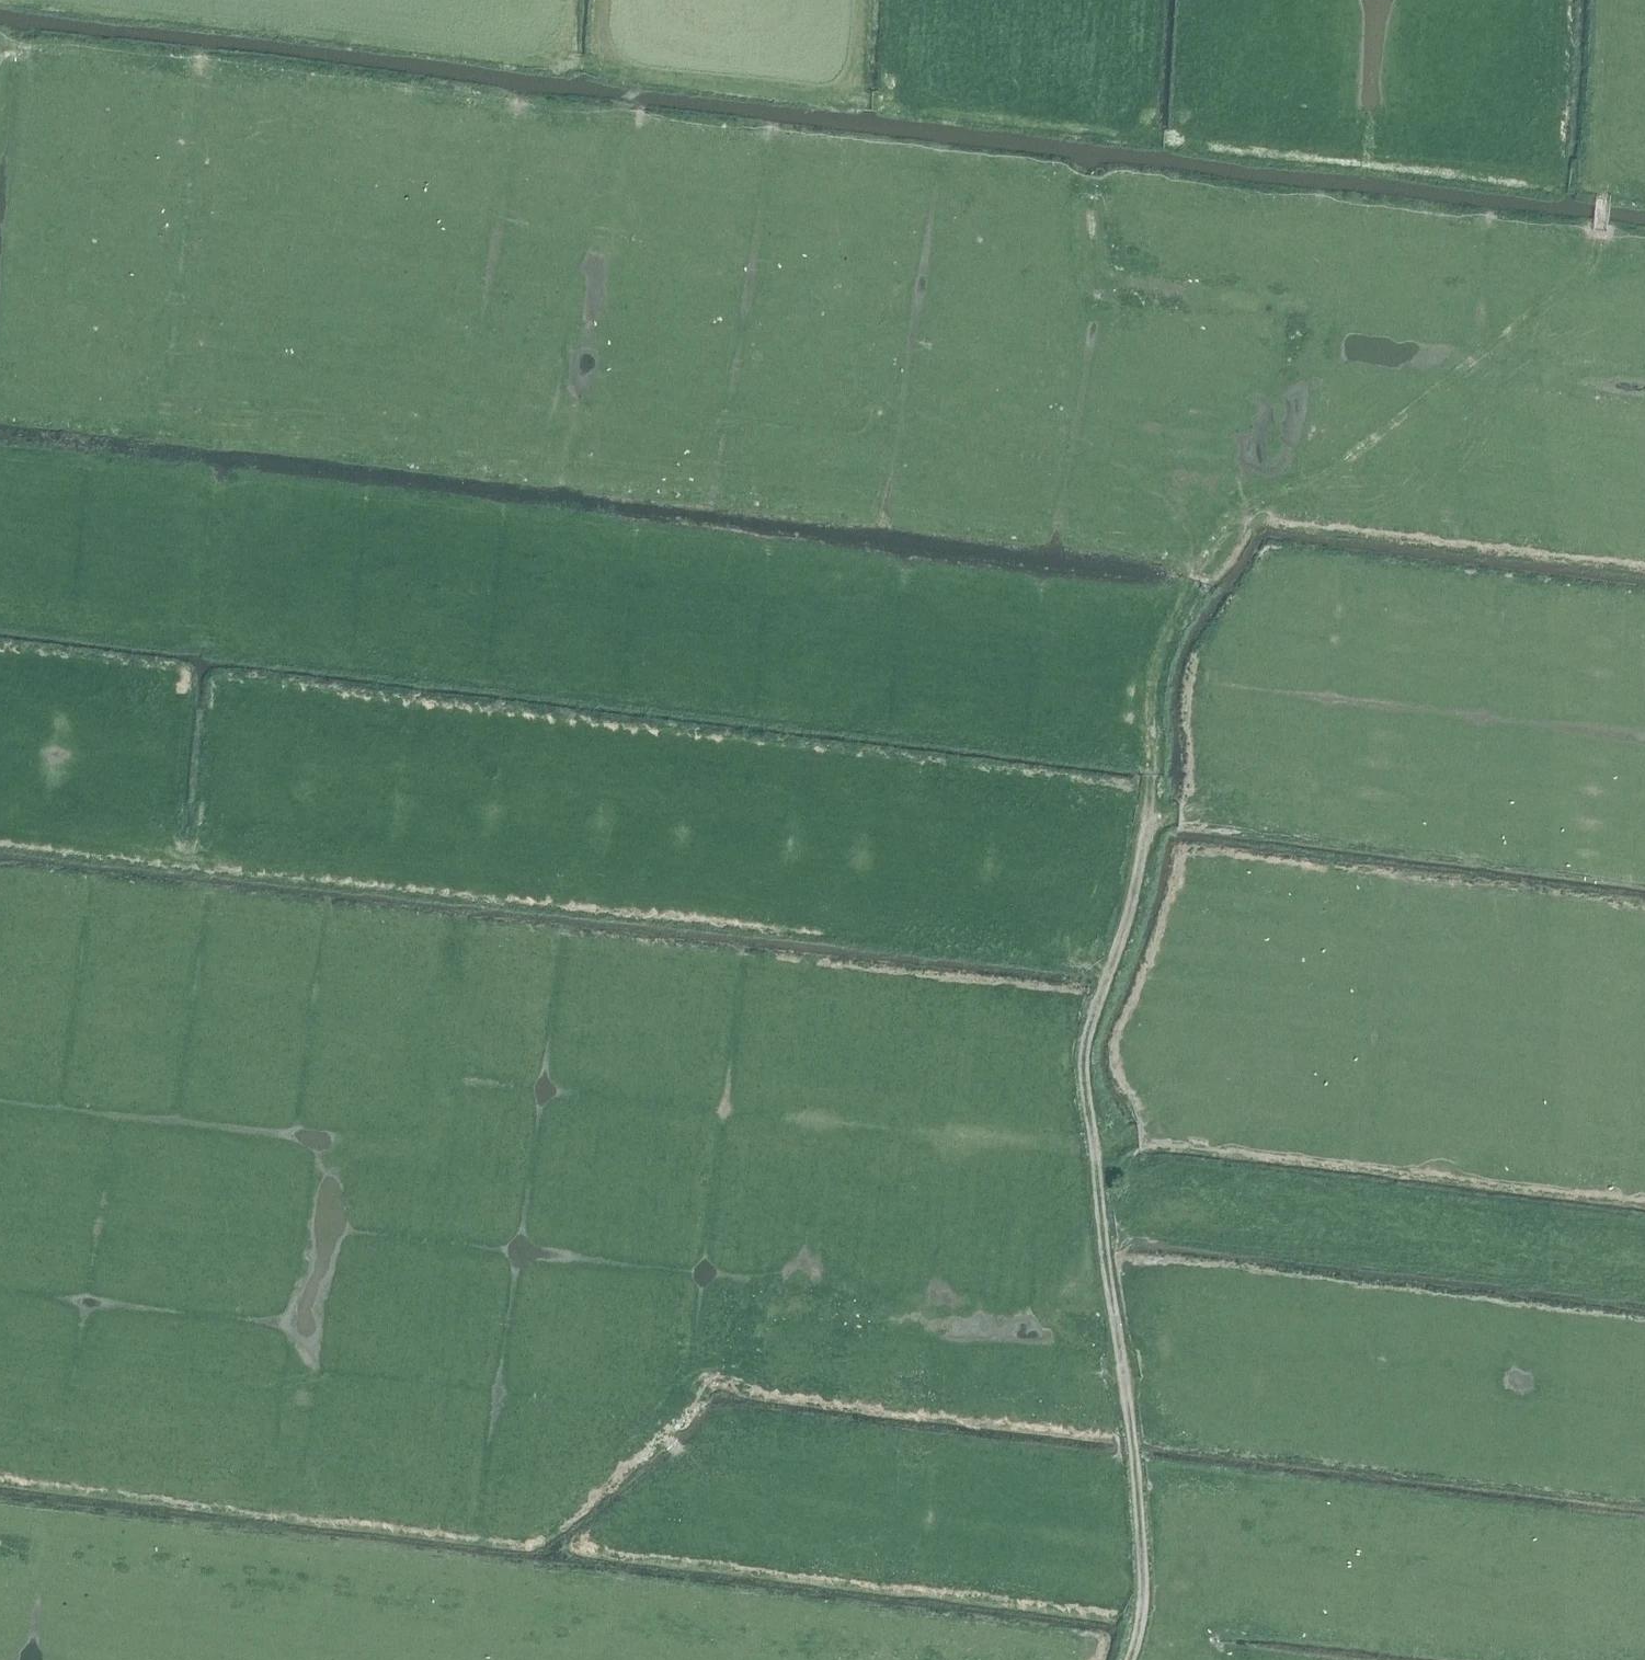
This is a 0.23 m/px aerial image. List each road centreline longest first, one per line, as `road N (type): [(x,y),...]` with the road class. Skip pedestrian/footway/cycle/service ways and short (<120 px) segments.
road 1 (track): [(1123,1659),(1145,1577),(1081,1060),(1158,812),(1158,708),(1170,648),(1205,565)]

